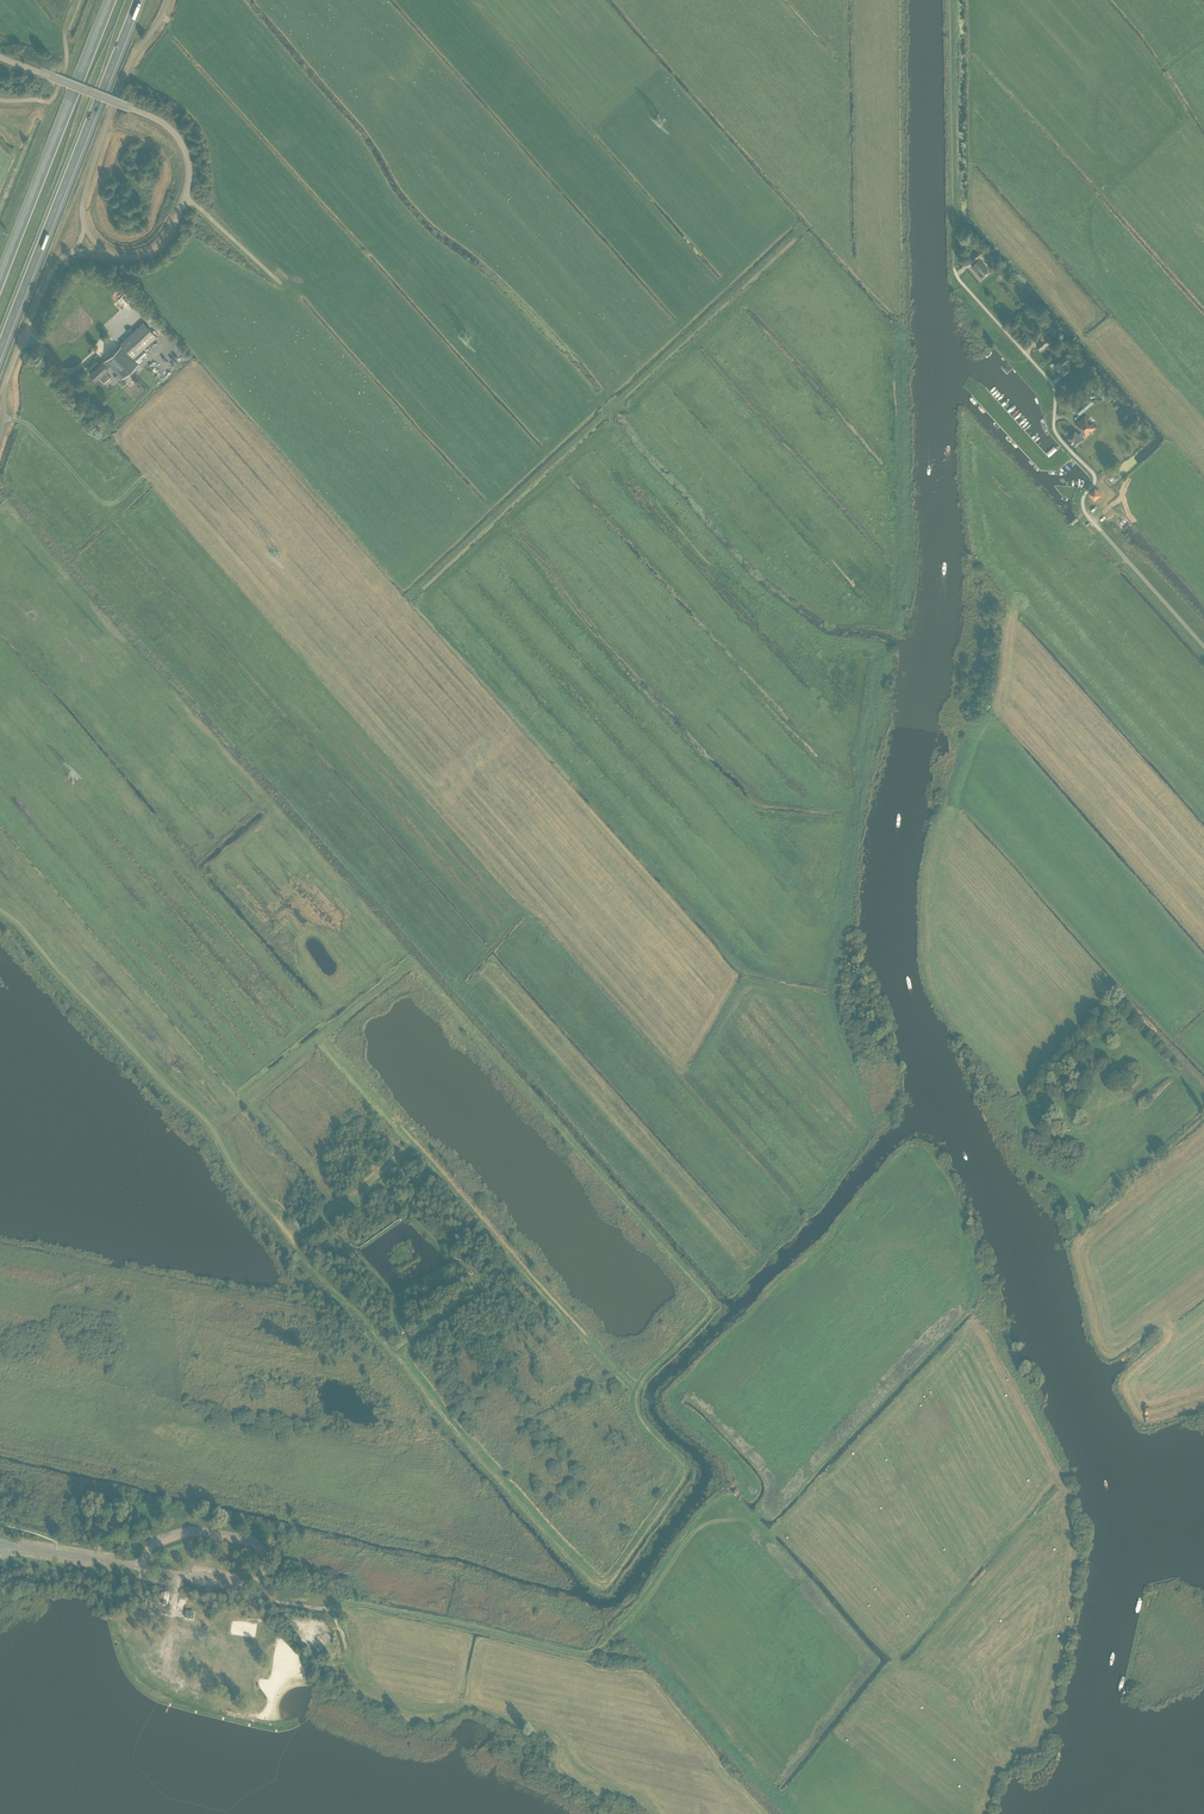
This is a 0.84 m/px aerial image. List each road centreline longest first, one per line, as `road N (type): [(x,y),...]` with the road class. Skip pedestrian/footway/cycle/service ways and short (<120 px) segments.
road 1 (track): [(294,1245),(565,1555),(595,1585),(610,1583),(685,1480),(681,1461),(641,1418),(637,1397),(648,1375),(709,1314),(706,1294),(417,968),(210,1127)]
road 2 (unclassified): [(1203,646),(1090,518),(1083,504),(1095,477),(1057,432),(1050,380),(957,276)]
road 3 (track): [(0,909),(206,1122),(294,1245)]
road 4 (motorway): [(0,355),(139,0)]
road 5 (unclassified): [(106,252),(142,255),(168,236),(189,181),(183,145),(153,117),(0,57)]
road 6 (motorway): [(110,0),(0,281)]
road 7 (track): [(614,1636),(583,1655),(366,1606),(329,1609)]
road 8 (unclassified): [(85,227),(83,198),(109,119),(169,0)]
road 9 (unclassified): [(0,434),(5,389),(24,335),(57,265),(74,252)]

